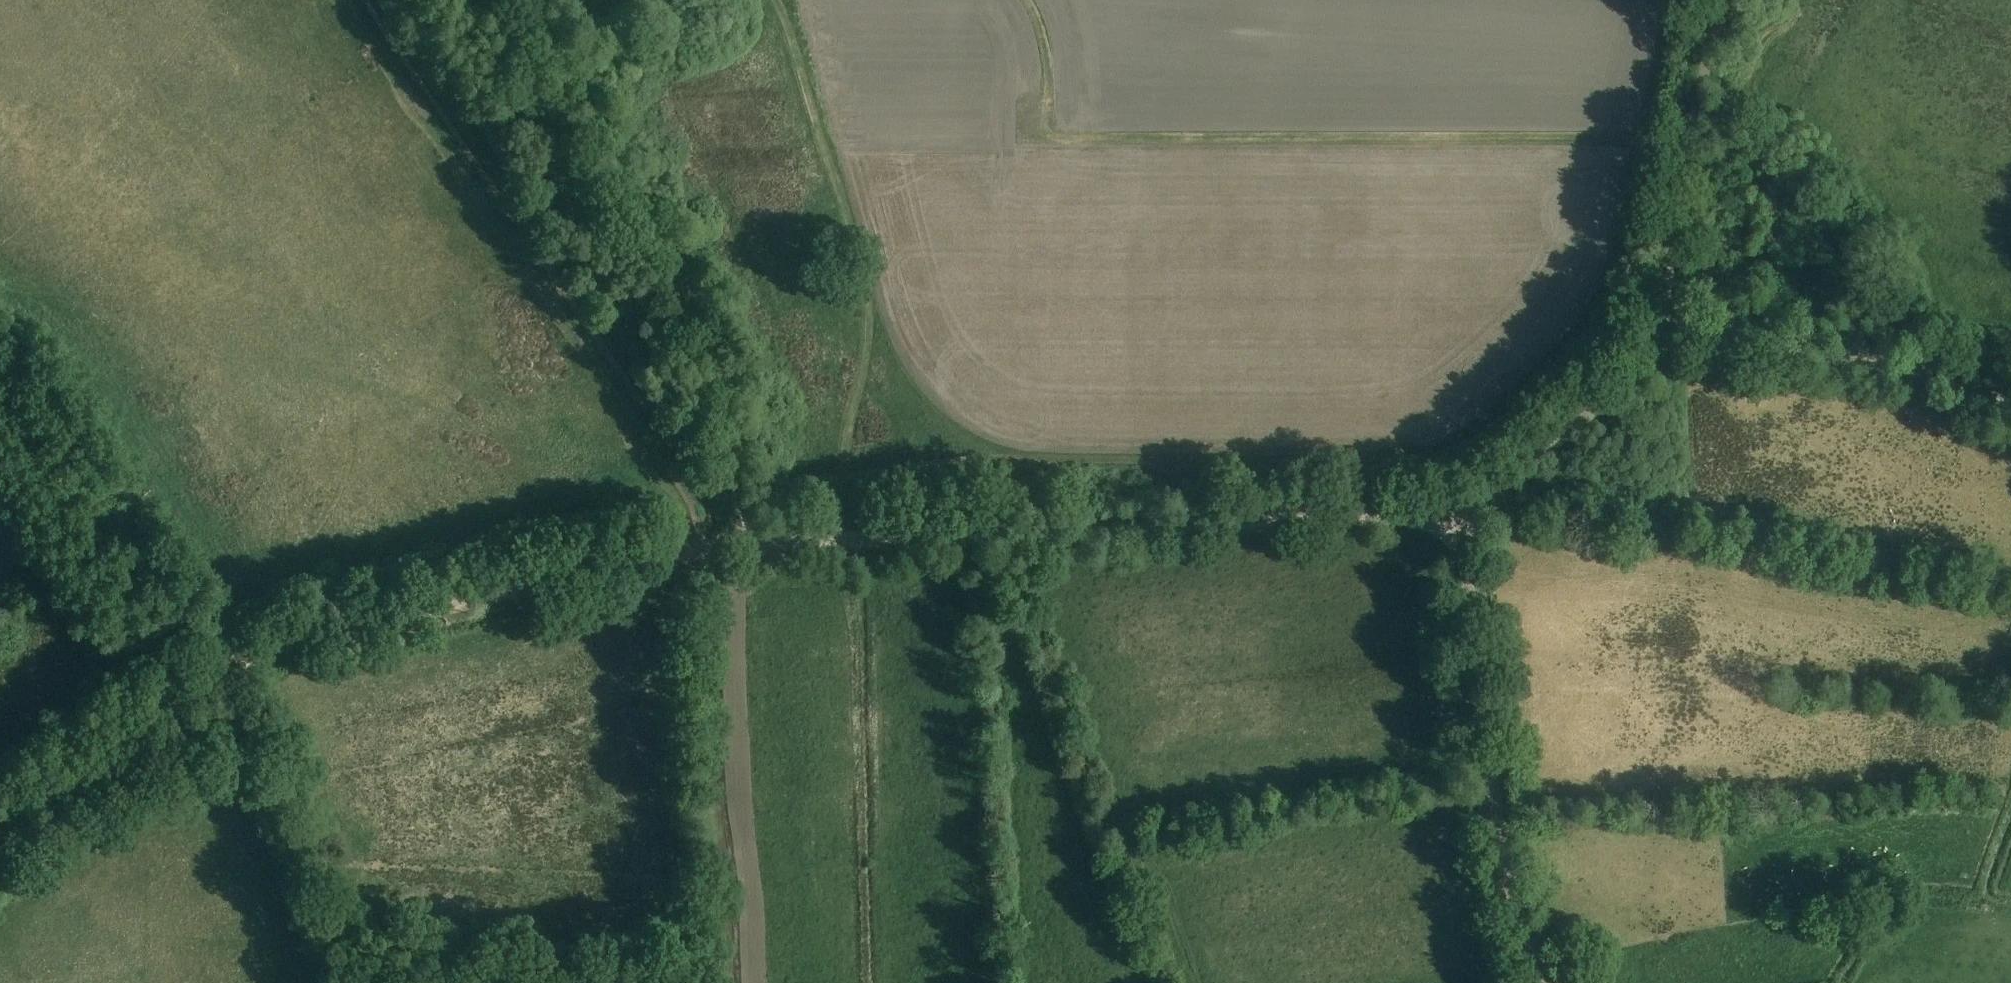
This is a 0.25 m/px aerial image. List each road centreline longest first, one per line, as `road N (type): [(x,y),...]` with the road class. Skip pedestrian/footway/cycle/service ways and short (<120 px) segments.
road 1 (track): [(1477,529),(1399,518),(727,546),(639,562),(290,648),(208,682),(0,839)]
road 2 (unclassified): [(1538,982),(1491,782),(1468,560),(1493,500),(1624,385),(1662,318),(1724,0)]
road 3 (track): [(719,441),(717,380),(530,0)]
road 4 (track): [(2010,397),(1884,358),(1662,318)]

